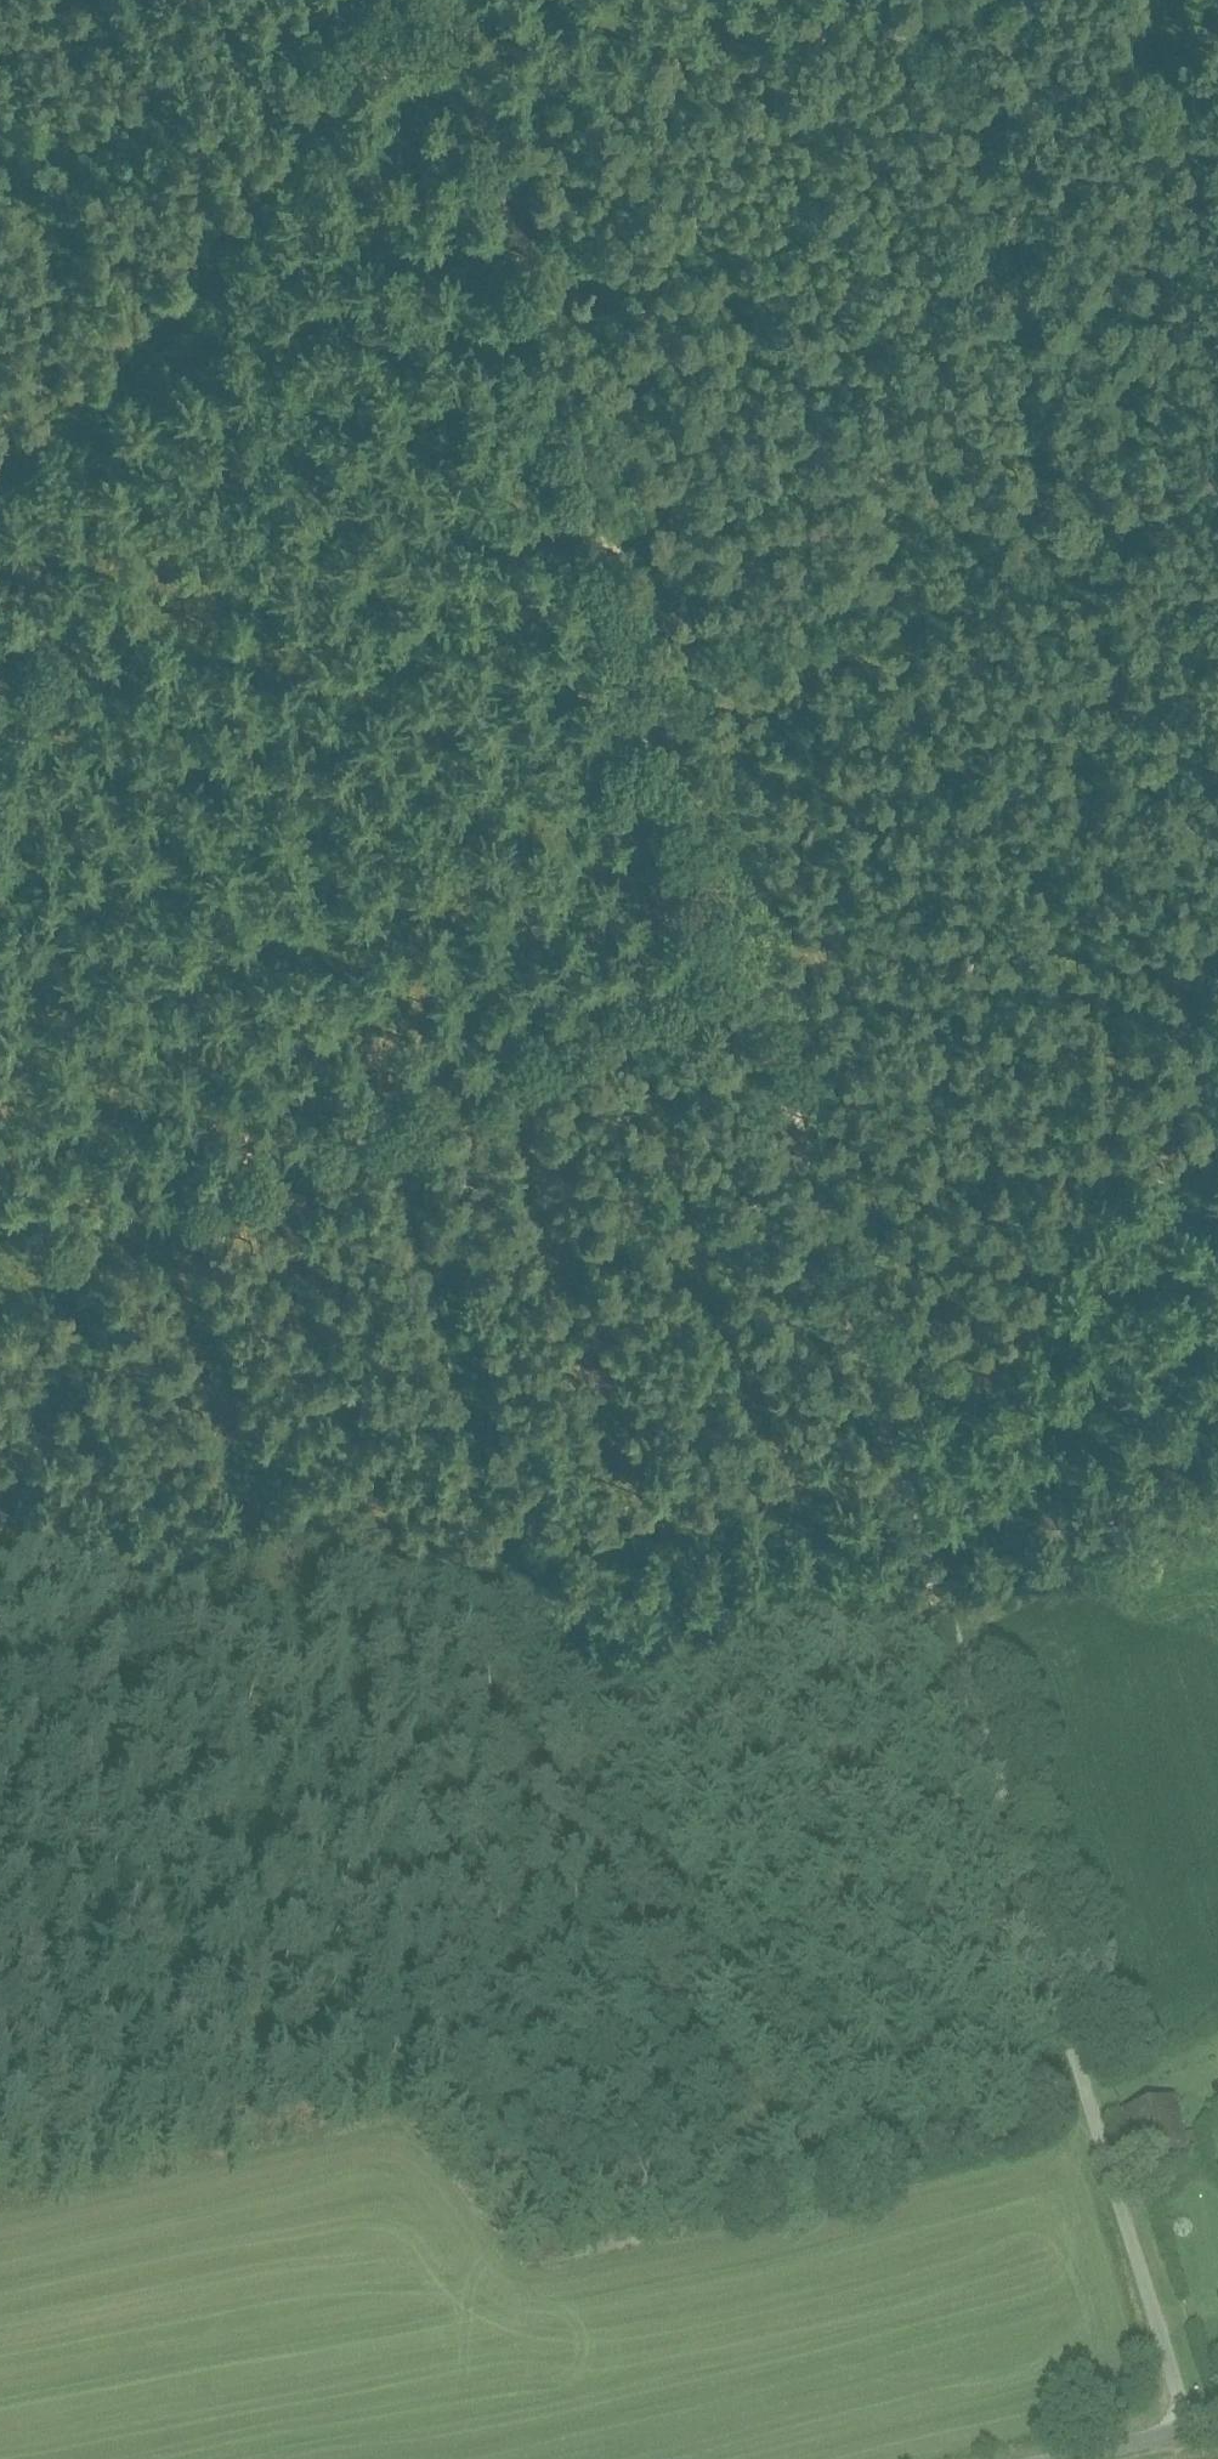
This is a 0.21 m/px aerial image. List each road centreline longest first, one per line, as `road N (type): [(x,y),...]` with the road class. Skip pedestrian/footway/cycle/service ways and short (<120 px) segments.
road 1 (track): [(455,0),(941,1631),(1087,2093)]
road 2 (track): [(410,1111),(494,1410),(543,1629),(0,1744)]
road 3 (track): [(746,979),(410,1111),(0,1295)]
road 4 (track): [(67,1266),(158,1710)]
road 5 (unclassified): [(1186,2429),(1087,2093)]
road 6 (unclassified): [(1061,2458),(1186,2429)]

